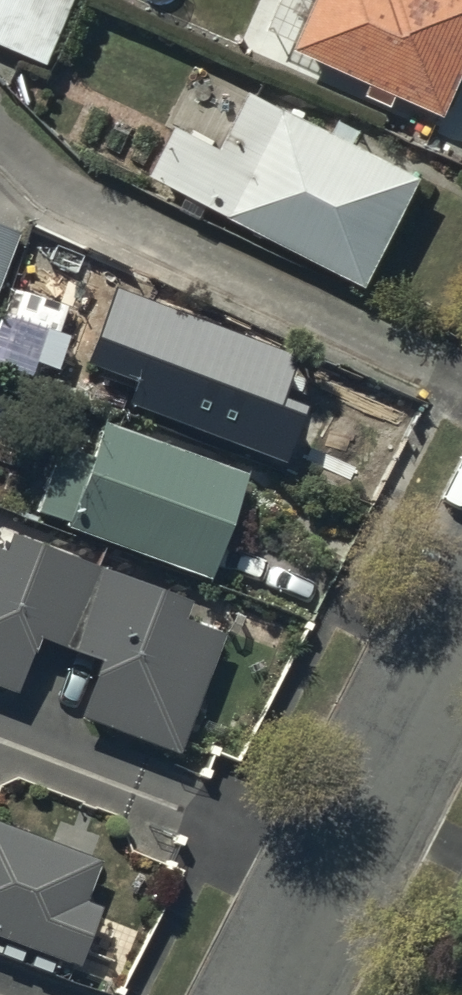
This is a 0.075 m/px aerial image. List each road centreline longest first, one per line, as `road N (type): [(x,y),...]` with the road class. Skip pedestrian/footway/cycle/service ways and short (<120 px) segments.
road 1 (residential): [(0,126),(133,228),(461,381)]
road 2 (residential): [(266,994),(461,614)]

